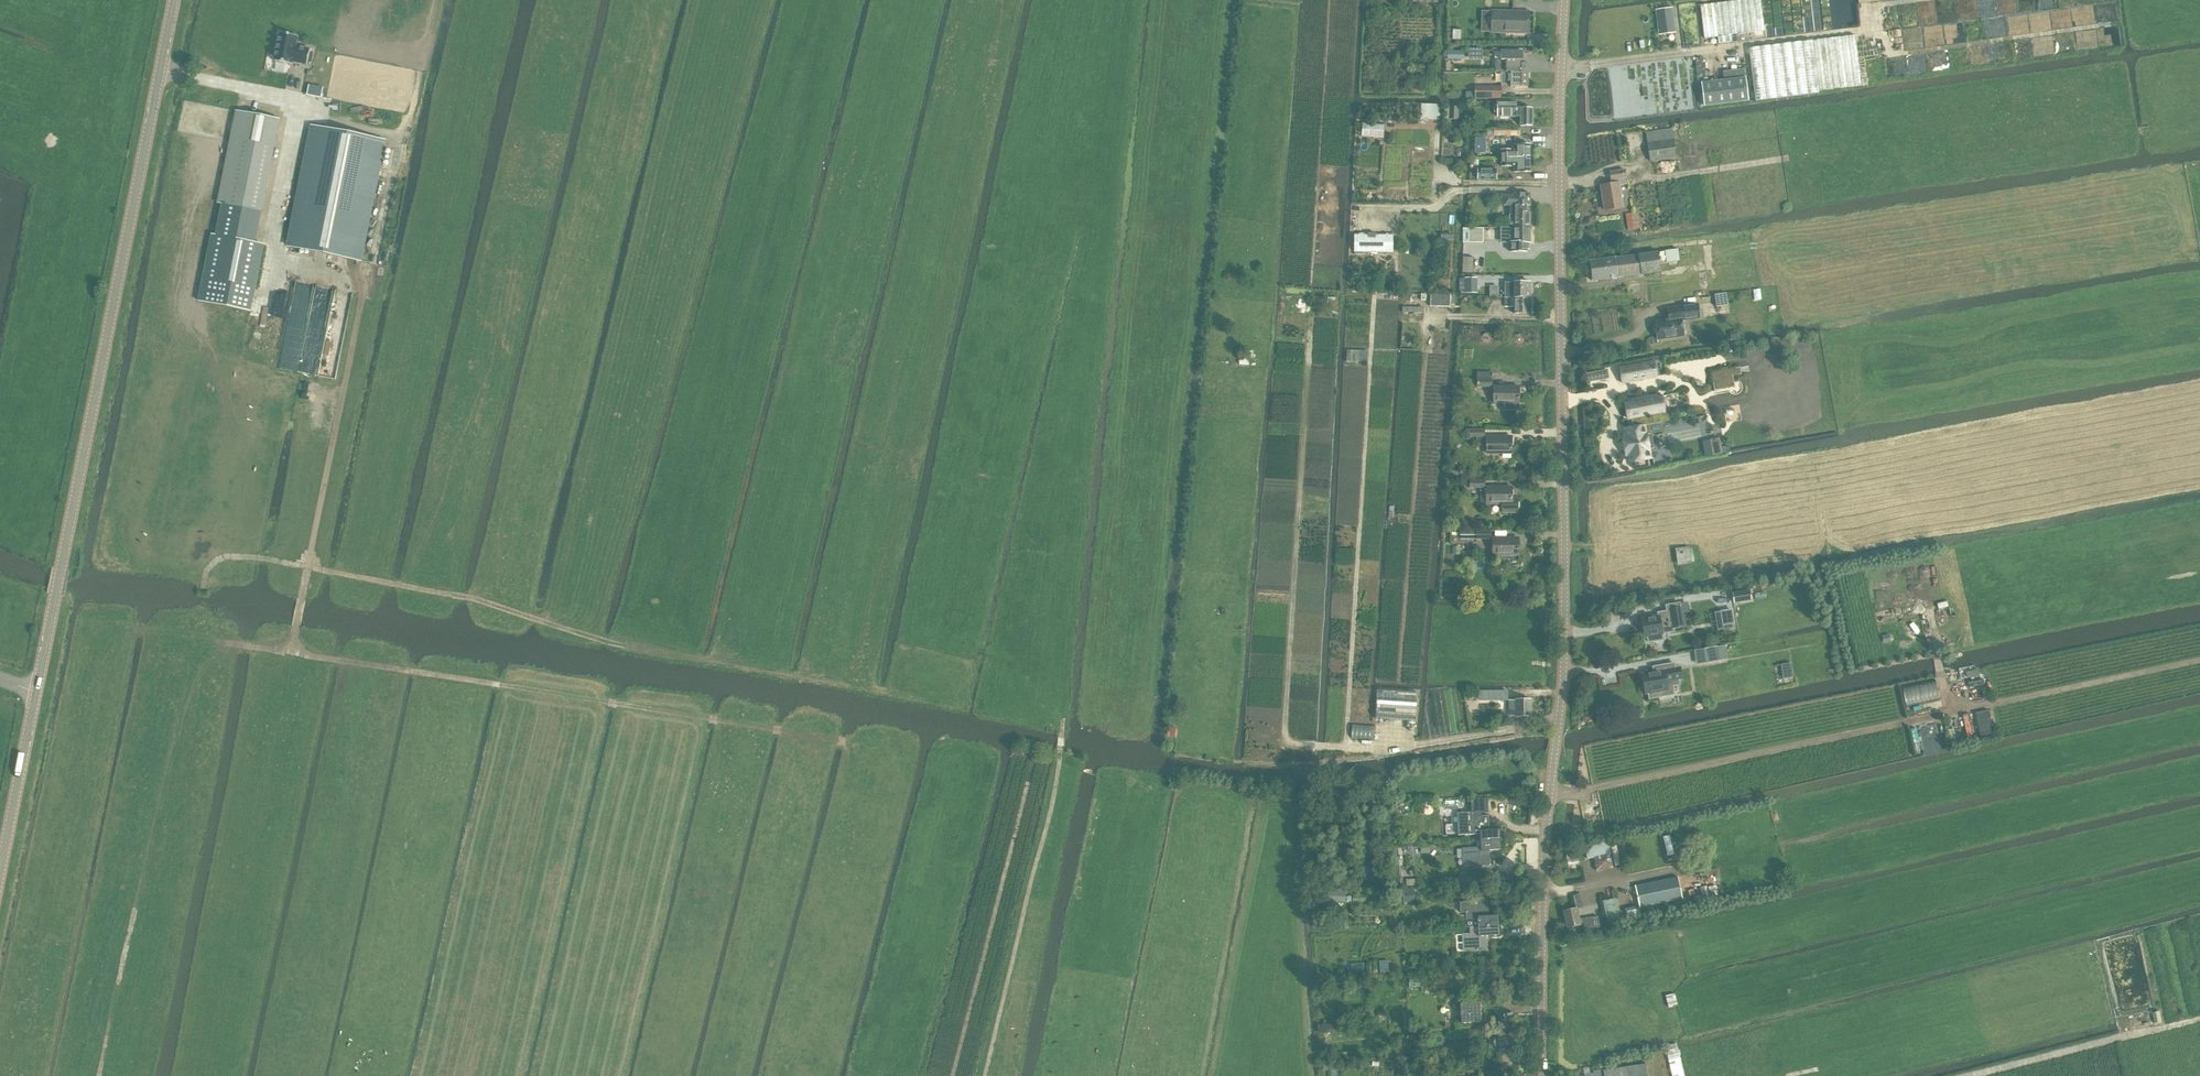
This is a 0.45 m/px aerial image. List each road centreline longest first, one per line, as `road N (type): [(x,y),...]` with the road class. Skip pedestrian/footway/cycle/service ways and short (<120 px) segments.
road 1 (tertiary): [(1541,1075),(1545,866),(1564,637),(1559,148),(1565,0)]
road 2 (tertiary): [(175,0),(55,595)]
road 3 (tertiary): [(0,866),(55,595)]

